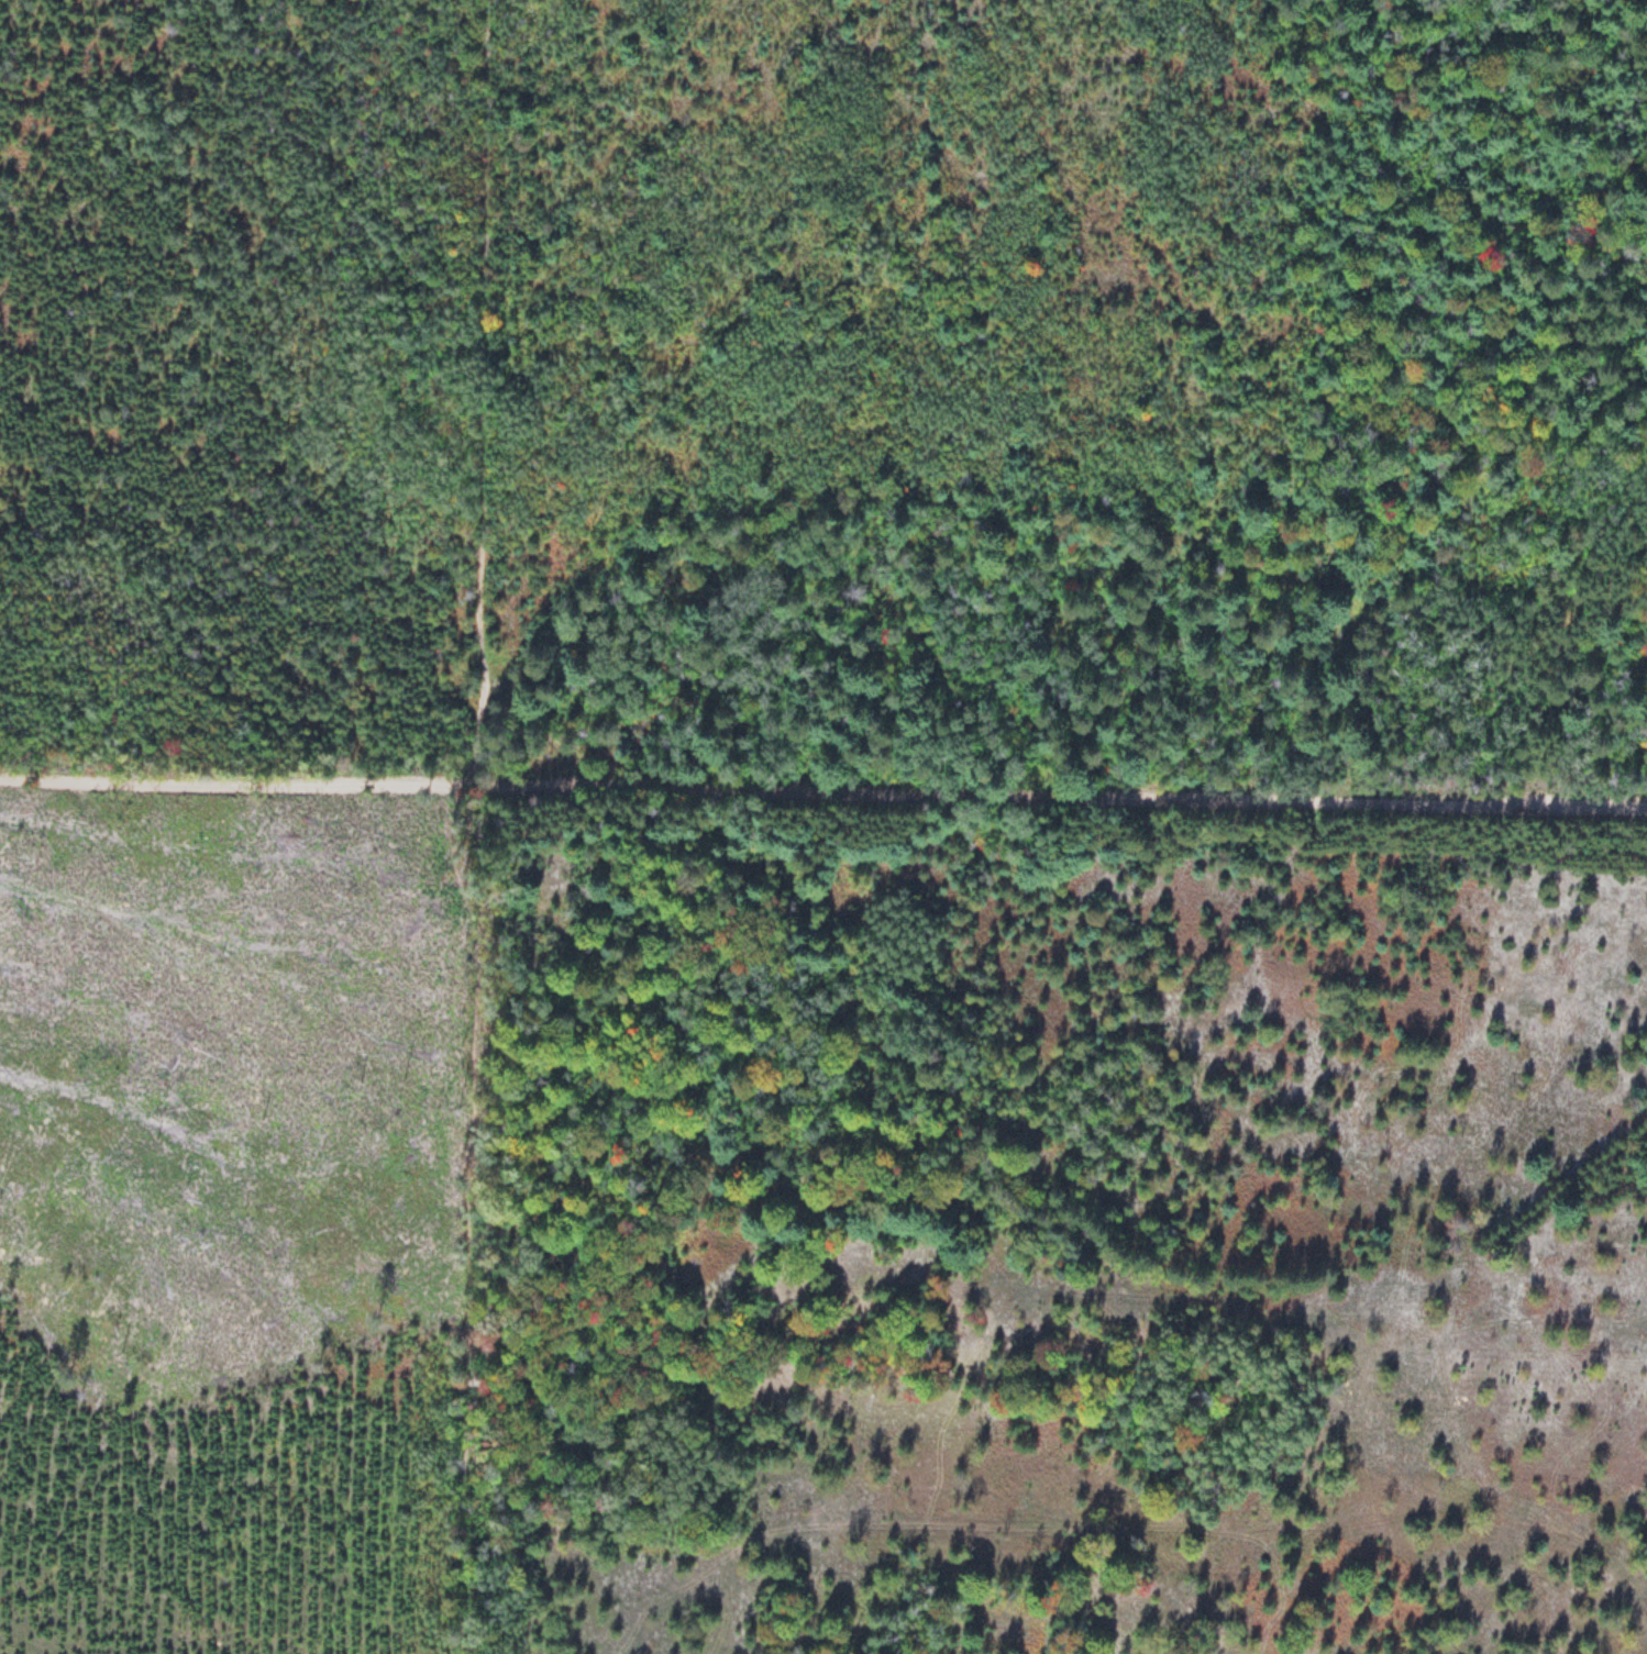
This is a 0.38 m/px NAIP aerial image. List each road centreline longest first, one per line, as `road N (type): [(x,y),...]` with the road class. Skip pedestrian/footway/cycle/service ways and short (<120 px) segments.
road 1 (track): [(1646,802),(0,775)]

